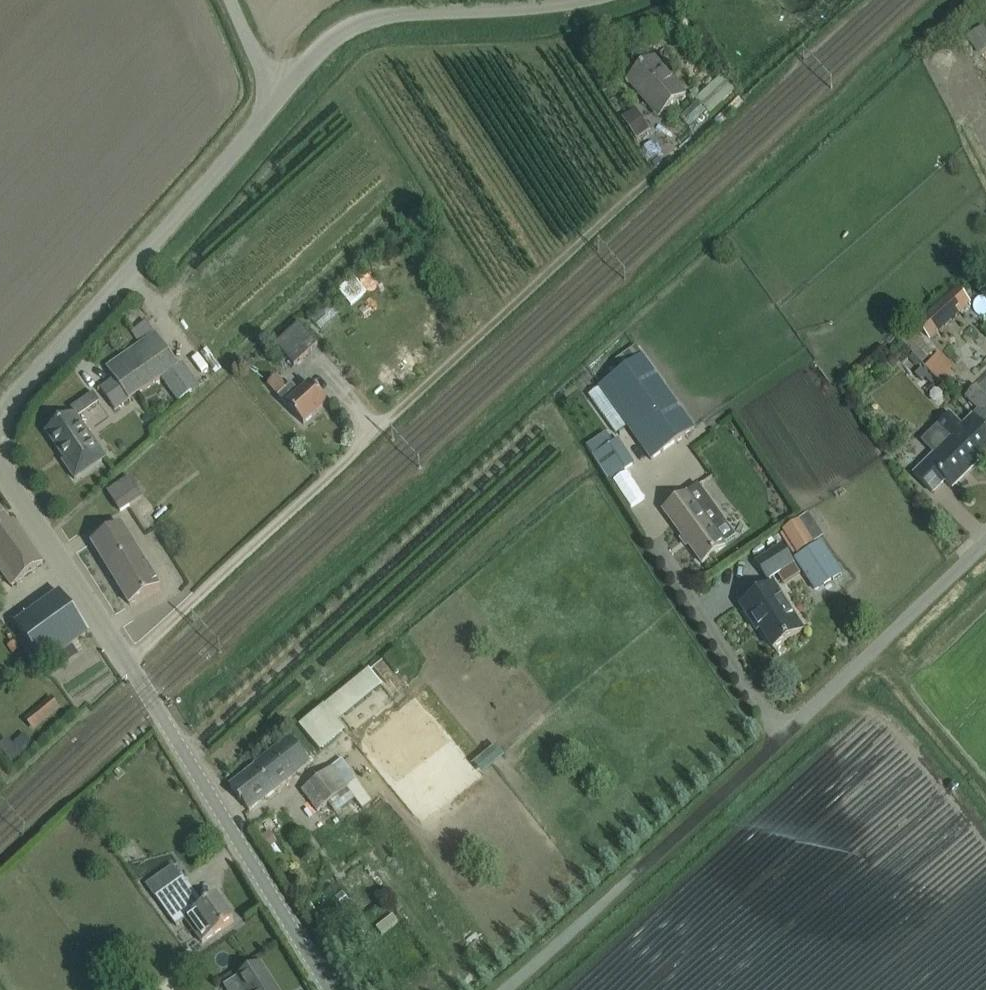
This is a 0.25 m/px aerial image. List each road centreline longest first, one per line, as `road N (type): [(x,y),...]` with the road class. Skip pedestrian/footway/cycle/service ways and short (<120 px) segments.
road 1 (unclassified): [(0,415),(333,40),(355,25),(405,14),(583,0)]
road 2 (unclassified): [(496,989),(719,794),(985,538)]
road 3 (unclassified): [(327,989),(138,676),(0,471)]

